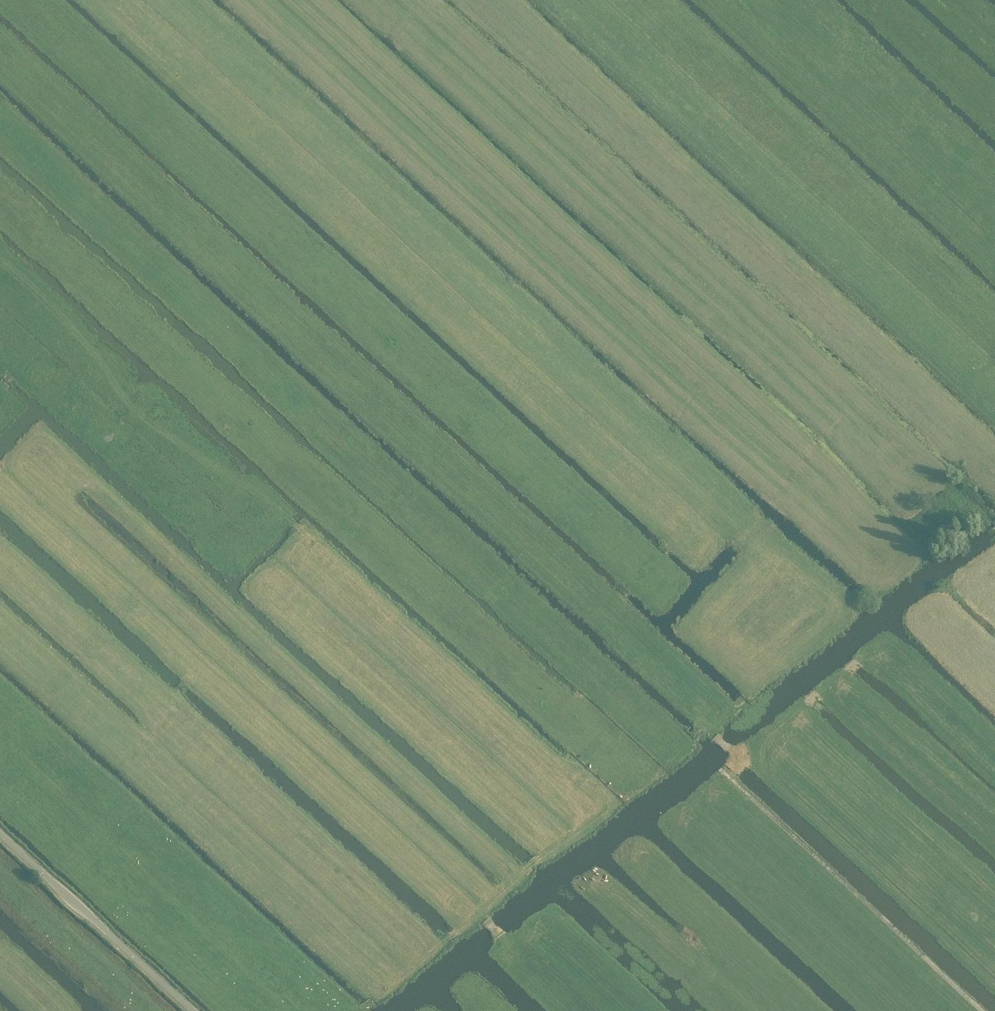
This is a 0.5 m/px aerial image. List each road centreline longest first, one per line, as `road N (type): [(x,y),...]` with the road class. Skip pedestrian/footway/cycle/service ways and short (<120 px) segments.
road 1 (track): [(981,1010),(726,775),(737,761),(703,727),(631,795),(535,863),(488,922),(457,935),(359,1010)]
road 2 (track): [(991,506),(922,551),(710,731)]
road 3 (tertiary): [(194,1010),(0,835)]

